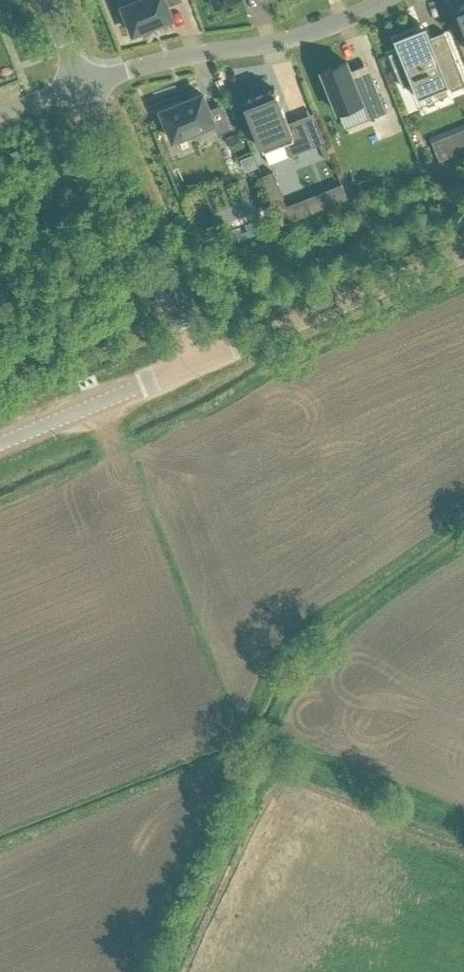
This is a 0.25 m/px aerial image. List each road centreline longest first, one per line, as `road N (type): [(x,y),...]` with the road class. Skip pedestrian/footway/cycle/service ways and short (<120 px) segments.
road 1 (residential): [(81,84),(160,60),(290,38),(382,0)]
road 2 (unclassified): [(193,362),(81,84)]
road 3 (tertiary): [(193,362),(463,252)]
road 4 (tertiary): [(0,443),(193,362)]

